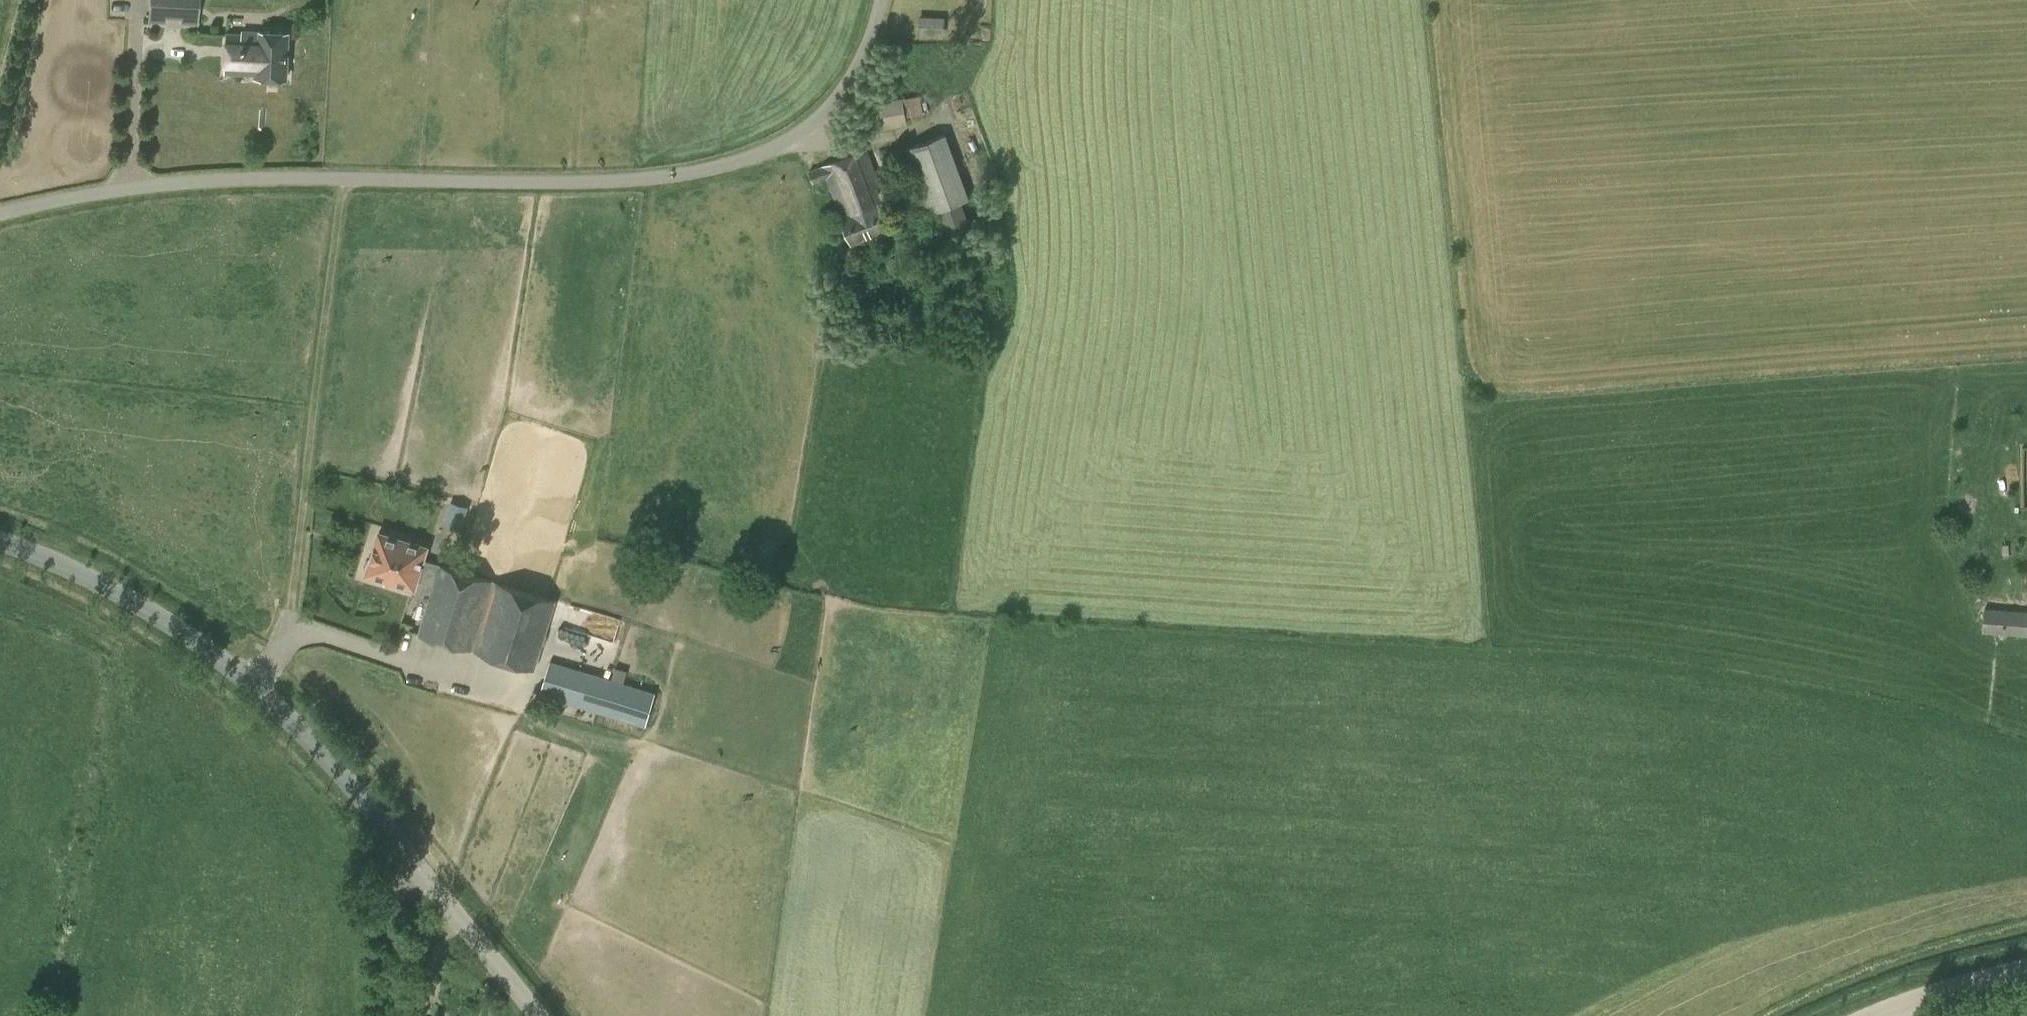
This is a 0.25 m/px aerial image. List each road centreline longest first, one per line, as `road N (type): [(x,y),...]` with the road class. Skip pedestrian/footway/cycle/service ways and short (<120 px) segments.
road 1 (unclassified): [(0,216),(106,195),(270,179),(592,175),(715,161),(775,145),(818,117),(861,61),(885,0)]
road 2 (unclassified): [(533,1015),(360,803),(246,678),(167,626),(0,546)]
road 3 (unclassified): [(2026,977),(1879,1015)]

